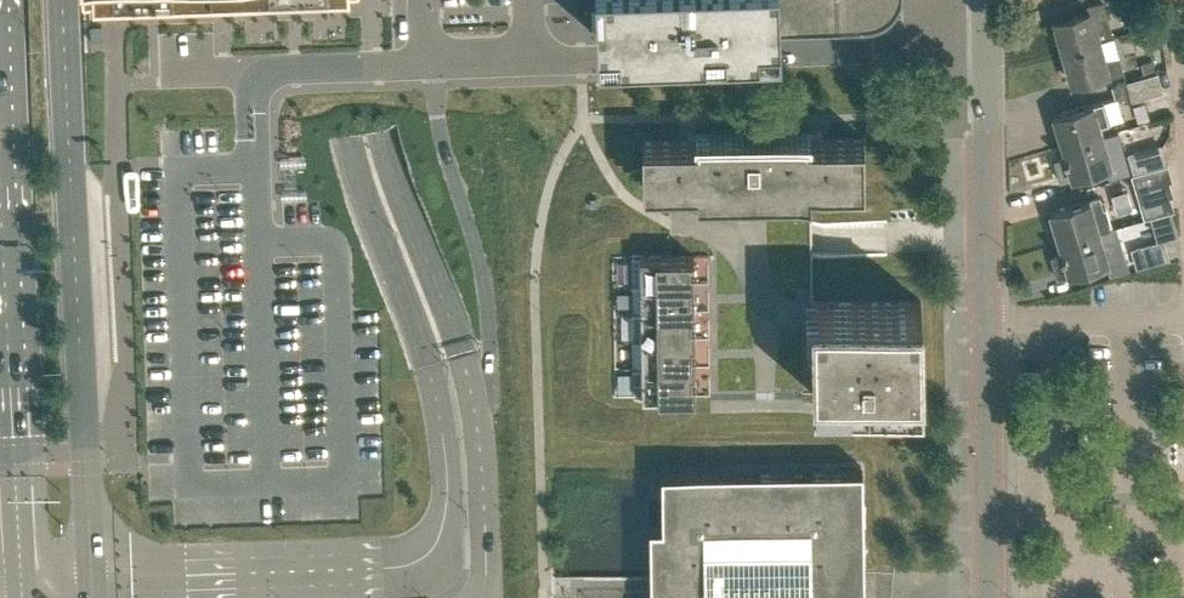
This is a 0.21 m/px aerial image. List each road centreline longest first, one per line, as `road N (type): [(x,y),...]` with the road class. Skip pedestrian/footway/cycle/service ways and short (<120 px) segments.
road 1 (secondary): [(92,597),(66,0)]
road 2 (unclassified): [(991,597),(984,0)]
road 3 (secondary): [(0,77),(21,597)]

